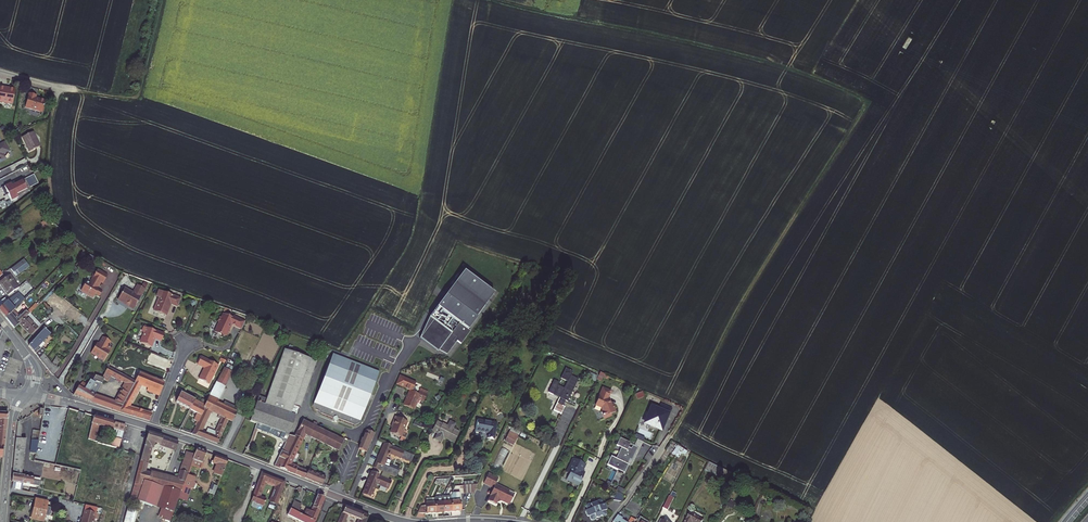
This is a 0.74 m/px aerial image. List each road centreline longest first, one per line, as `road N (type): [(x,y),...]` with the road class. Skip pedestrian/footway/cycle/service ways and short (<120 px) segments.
road 1 (track): [(492,0),(789,68),(868,104),(730,322),(668,440)]
road 2 (tertiary): [(153,428),(407,521)]
road 3 (track): [(74,89),(141,95),(165,0)]
road 4 (tertiary): [(26,395),(153,428)]
road 5 (secondary): [(2,521),(12,422),(26,395)]

